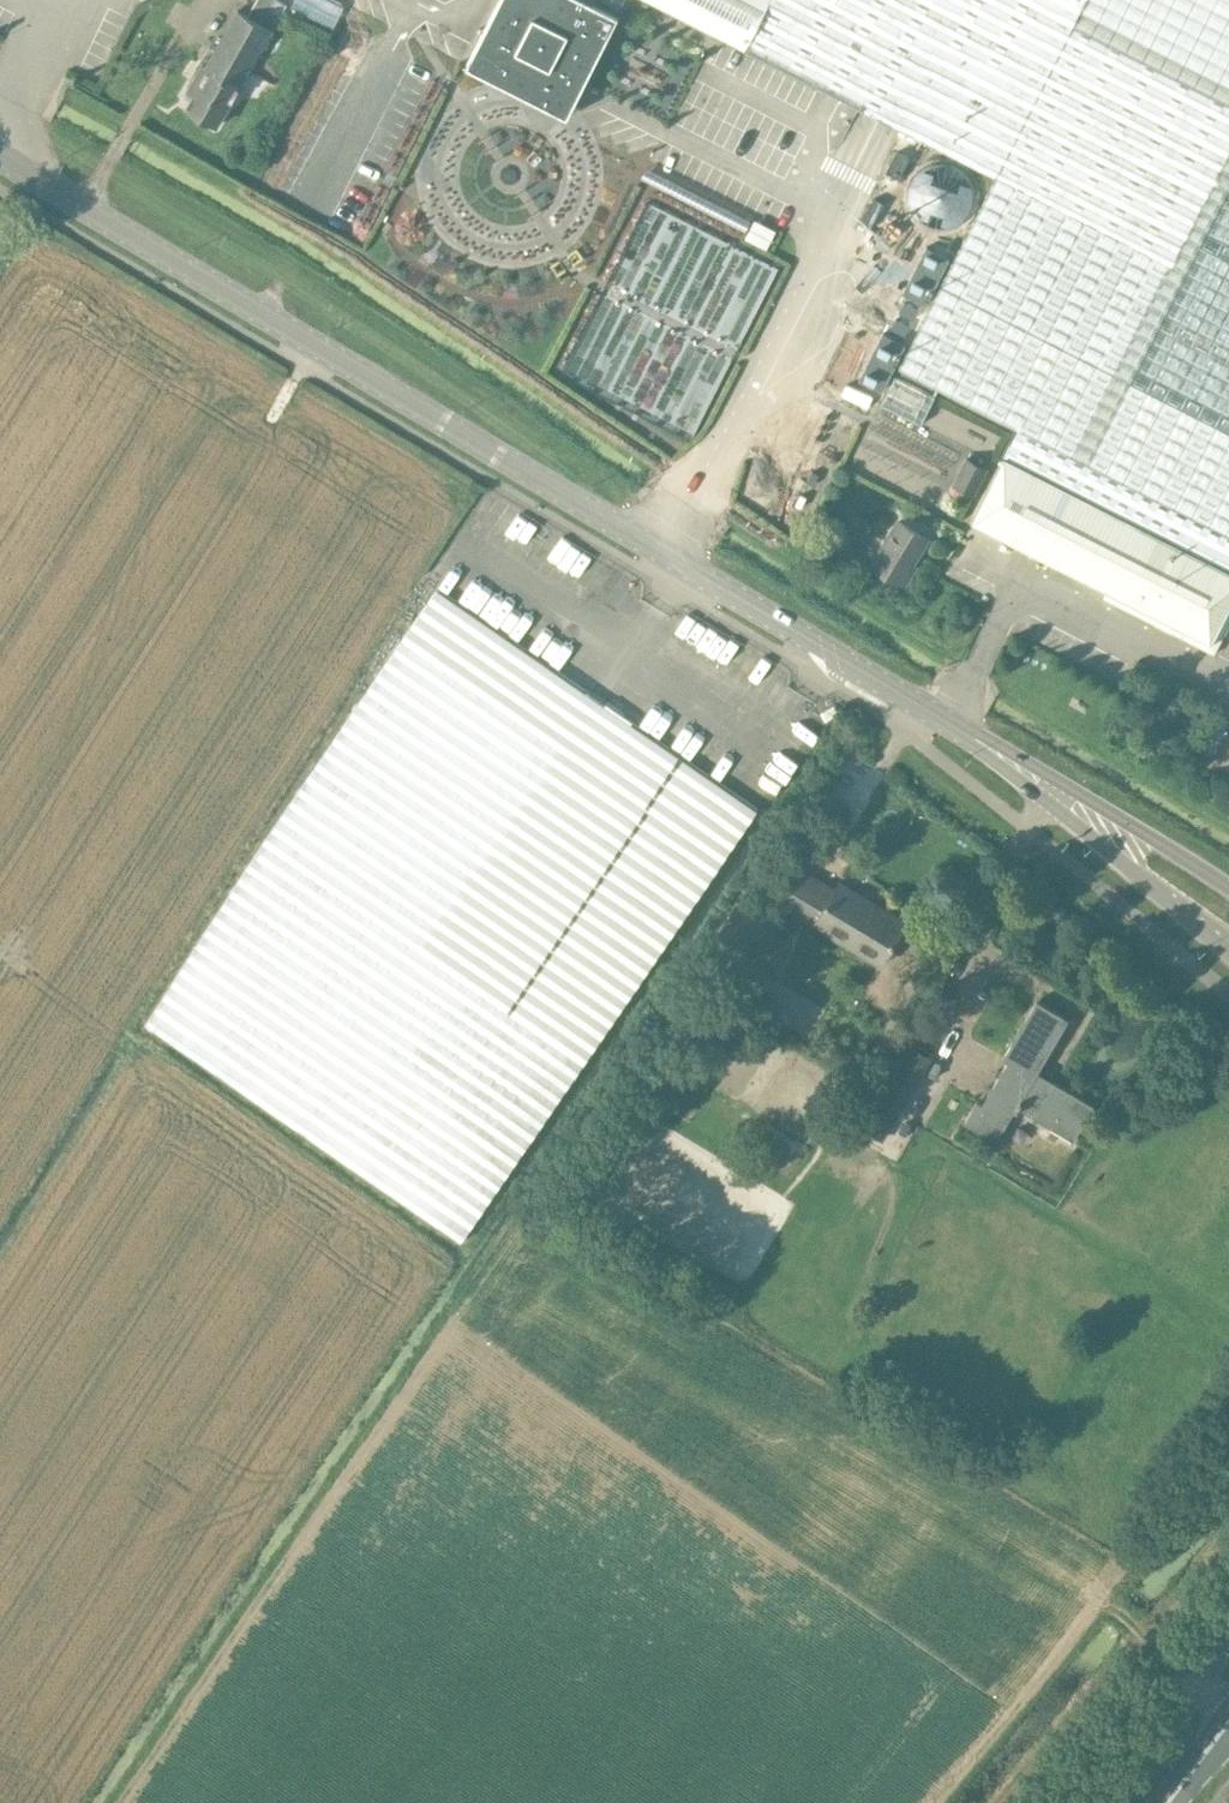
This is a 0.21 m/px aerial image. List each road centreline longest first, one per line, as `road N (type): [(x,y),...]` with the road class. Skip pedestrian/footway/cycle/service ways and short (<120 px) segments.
road 1 (secondary): [(998,751),(0,157)]
road 2 (secondary): [(998,751),(1228,942)]
road 3 (secondary): [(1228,885),(998,751)]
road 4 (unclassified): [(1053,1802),(1134,1702),(1167,1685),(1228,1717)]

